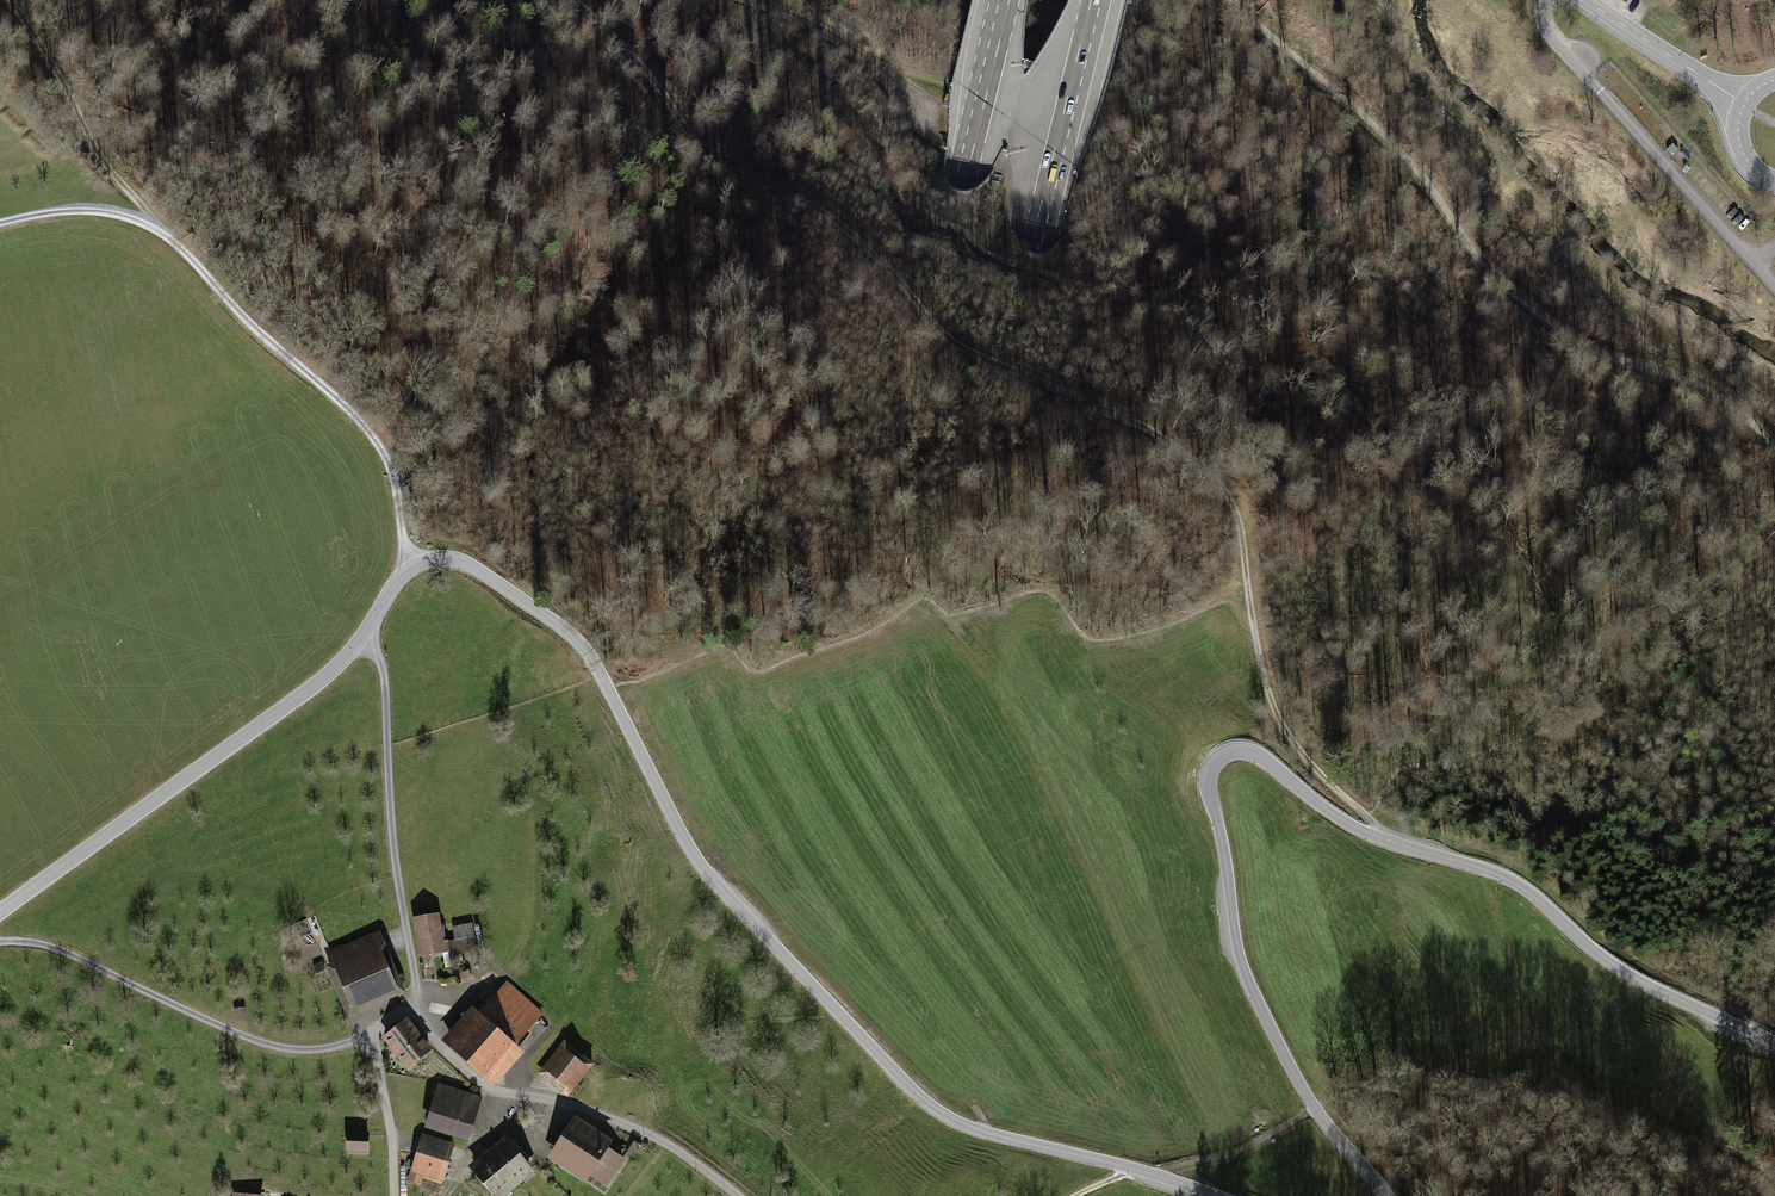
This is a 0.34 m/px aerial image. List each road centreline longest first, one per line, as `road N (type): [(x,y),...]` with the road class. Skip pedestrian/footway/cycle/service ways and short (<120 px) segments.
road 1 (track): [(1383,840),(1278,718),(1237,515),(1224,487),(1156,432),(940,342),(822,212),(732,179),(580,0)]
road 2 (motorway): [(1008,0),(835,696),(781,943),(742,1195)]
road 3 (motorway): [(832,1195),(869,938),(1091,0)]
road 4 (track): [(1075,1195),(1123,1174),(1230,1154),(1355,1090),(1501,1086),(1613,1125),(1702,1136),(1774,1177)]
road 5 (track): [(1774,446),(1707,389),(1585,346),(1528,306),(1481,262),(1407,159),(1230,0)]
road 6 (track): [(410,568),(393,473),(365,419),(253,328),(159,226),(86,206),(0,221)]
road 7 (track): [(1099,291),(972,256),(959,237),(900,207),(818,87),(698,0)]
road 8 (track): [(0,942),(58,949),(276,1047),(311,1051),(372,1033)]
road 9 (track): [(364,633),(383,665),(394,857),(416,1003)]
road 10 (track): [(9,0),(97,154),(159,226)]
road 11 (track): [(935,120),(840,40),(742,0)]
road 12 (unclassified): [(1587,0),(1744,104)]
road 13 (track): [(393,1195),(394,1149),(372,1033)]
road 14 (track): [(446,1195),(504,1091)]

